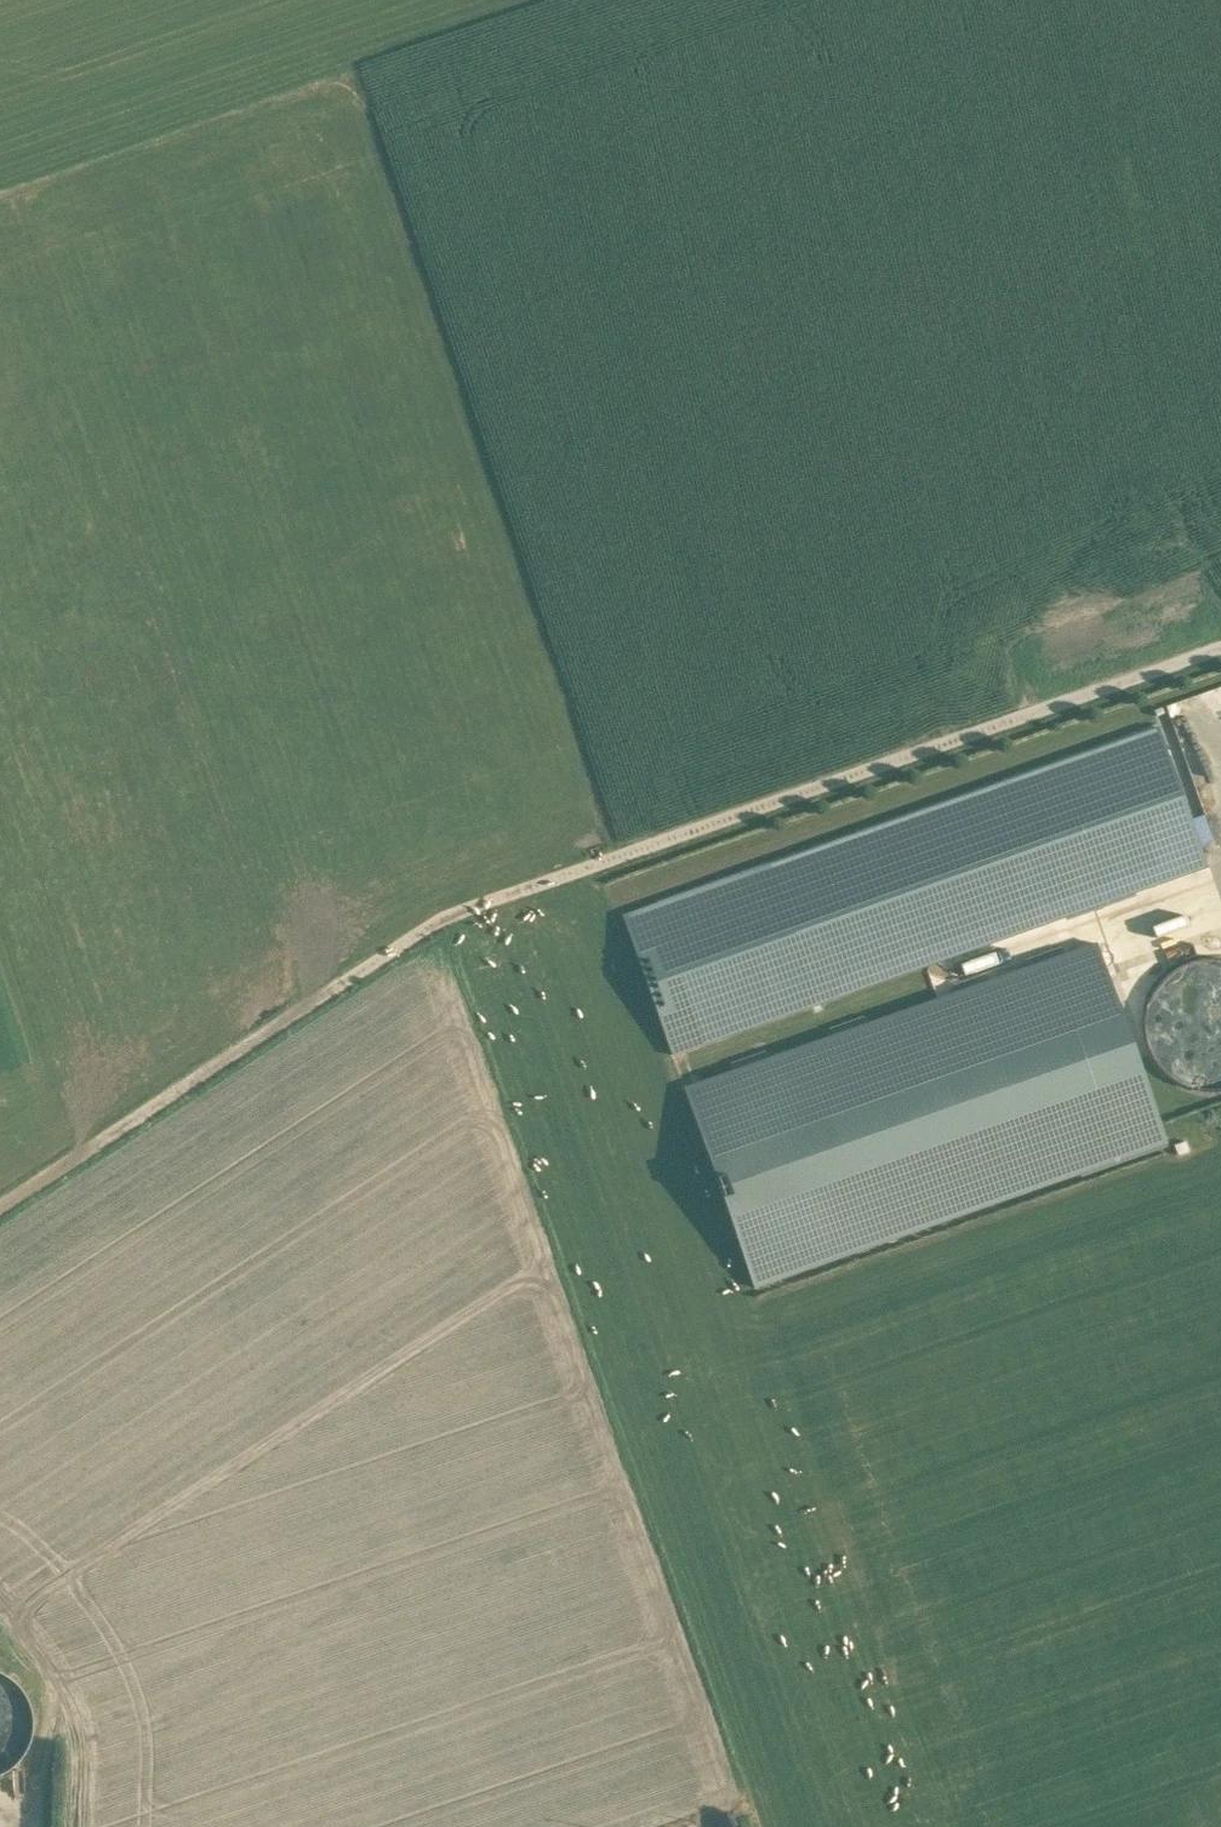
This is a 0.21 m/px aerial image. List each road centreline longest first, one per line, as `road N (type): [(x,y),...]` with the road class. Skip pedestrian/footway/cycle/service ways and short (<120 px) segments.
road 1 (track): [(0,1207),(416,927),(1220,647)]

